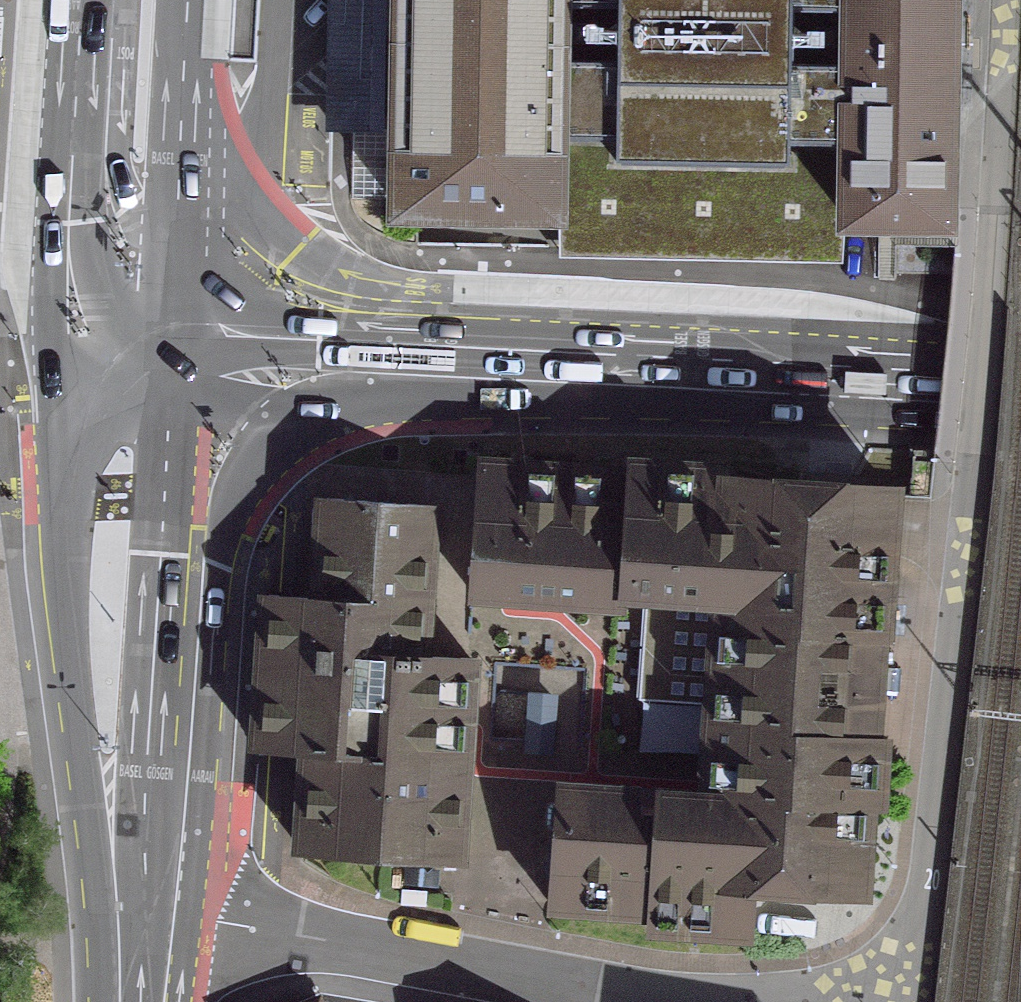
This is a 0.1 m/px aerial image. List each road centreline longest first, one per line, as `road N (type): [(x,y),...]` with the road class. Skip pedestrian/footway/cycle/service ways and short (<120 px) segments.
road 1 (primary): [(146,336),(1020,381)]
road 2 (residential): [(736,1001),(124,912)]
road 3 (primary): [(124,912),(119,751),(146,336)]
road 4 (residential): [(972,454),(904,1001)]
road 5 (primary): [(146,336),(137,201),(142,0)]
road 6 (residential): [(1006,0),(992,254)]
road 7 (residential): [(992,254),(972,454)]

